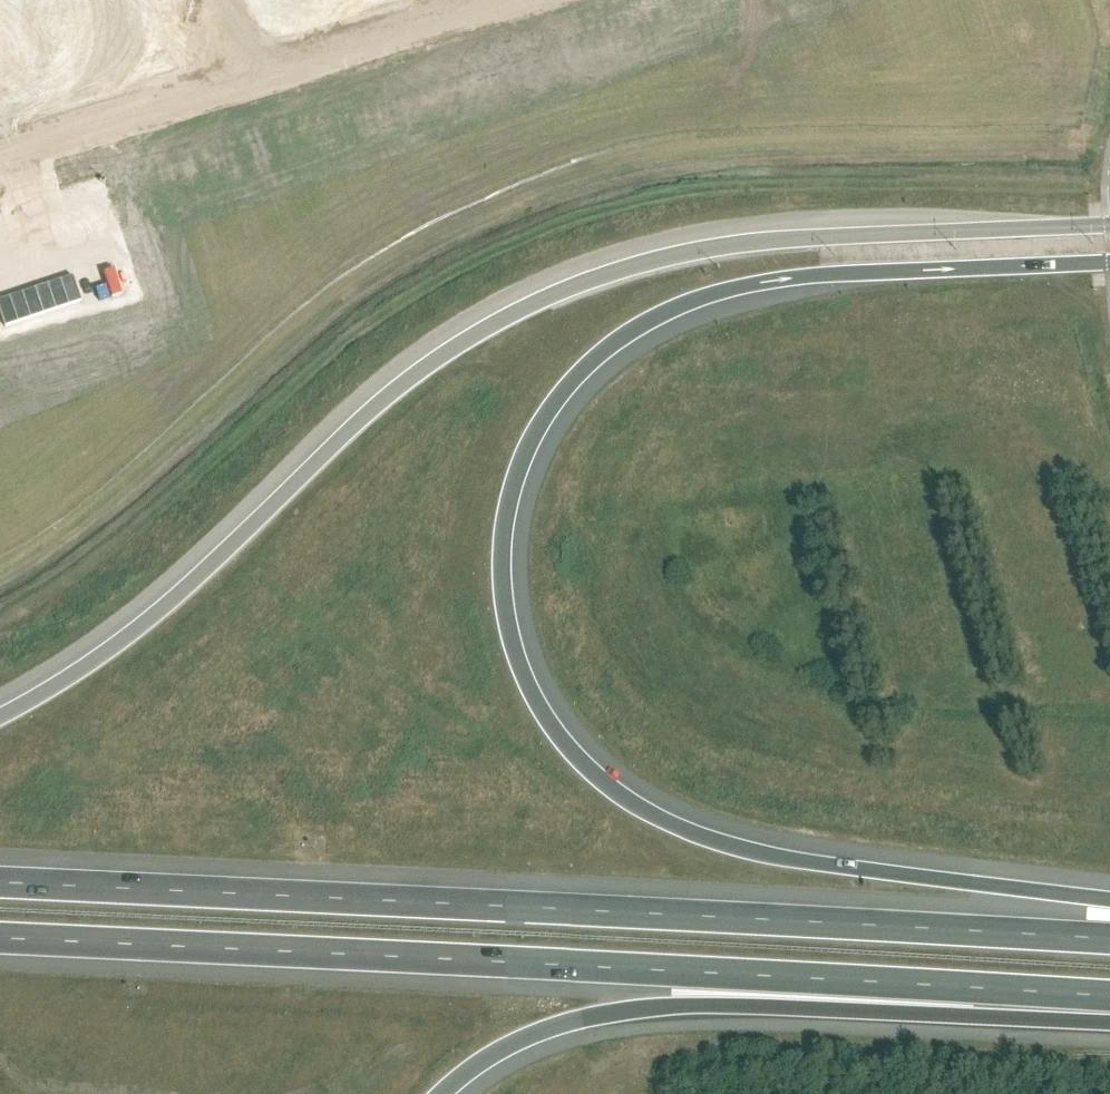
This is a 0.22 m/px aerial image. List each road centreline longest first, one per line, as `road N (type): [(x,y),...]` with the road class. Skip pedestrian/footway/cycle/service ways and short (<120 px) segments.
road 1 (motorway): [(1109,902),(732,846),(656,817),(595,774),(556,731),(502,607),(503,533),(516,478),(547,413),(617,337),(674,306),(761,282),(1109,262)]
road 2 (motorway): [(1109,224),(775,240),(687,251),(601,274),(500,318),(399,386),(128,637),(0,717)]
road 3 (motorway): [(0,939),(1109,997)]
road 4 (motorway): [(1109,940),(0,883)]
road 5 (motorway): [(439,1093),(489,1053),(618,1011),(1109,1002)]

